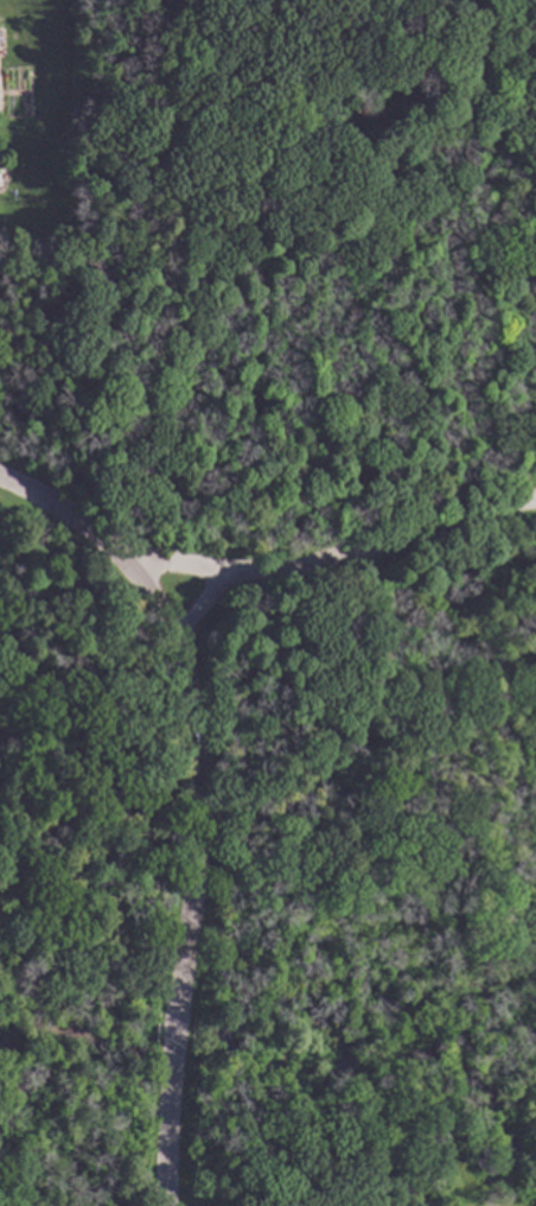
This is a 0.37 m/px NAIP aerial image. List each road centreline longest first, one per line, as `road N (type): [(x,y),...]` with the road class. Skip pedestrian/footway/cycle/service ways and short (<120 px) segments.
road 1 (residential): [(177,1013),(200,817),(196,718),(177,640),(121,558)]
road 2 (residential): [(535,499),(276,569),(121,558)]
road 3 (residential): [(167,1205),(173,1051)]
road 4 (residential): [(121,558),(81,521),(0,476)]

